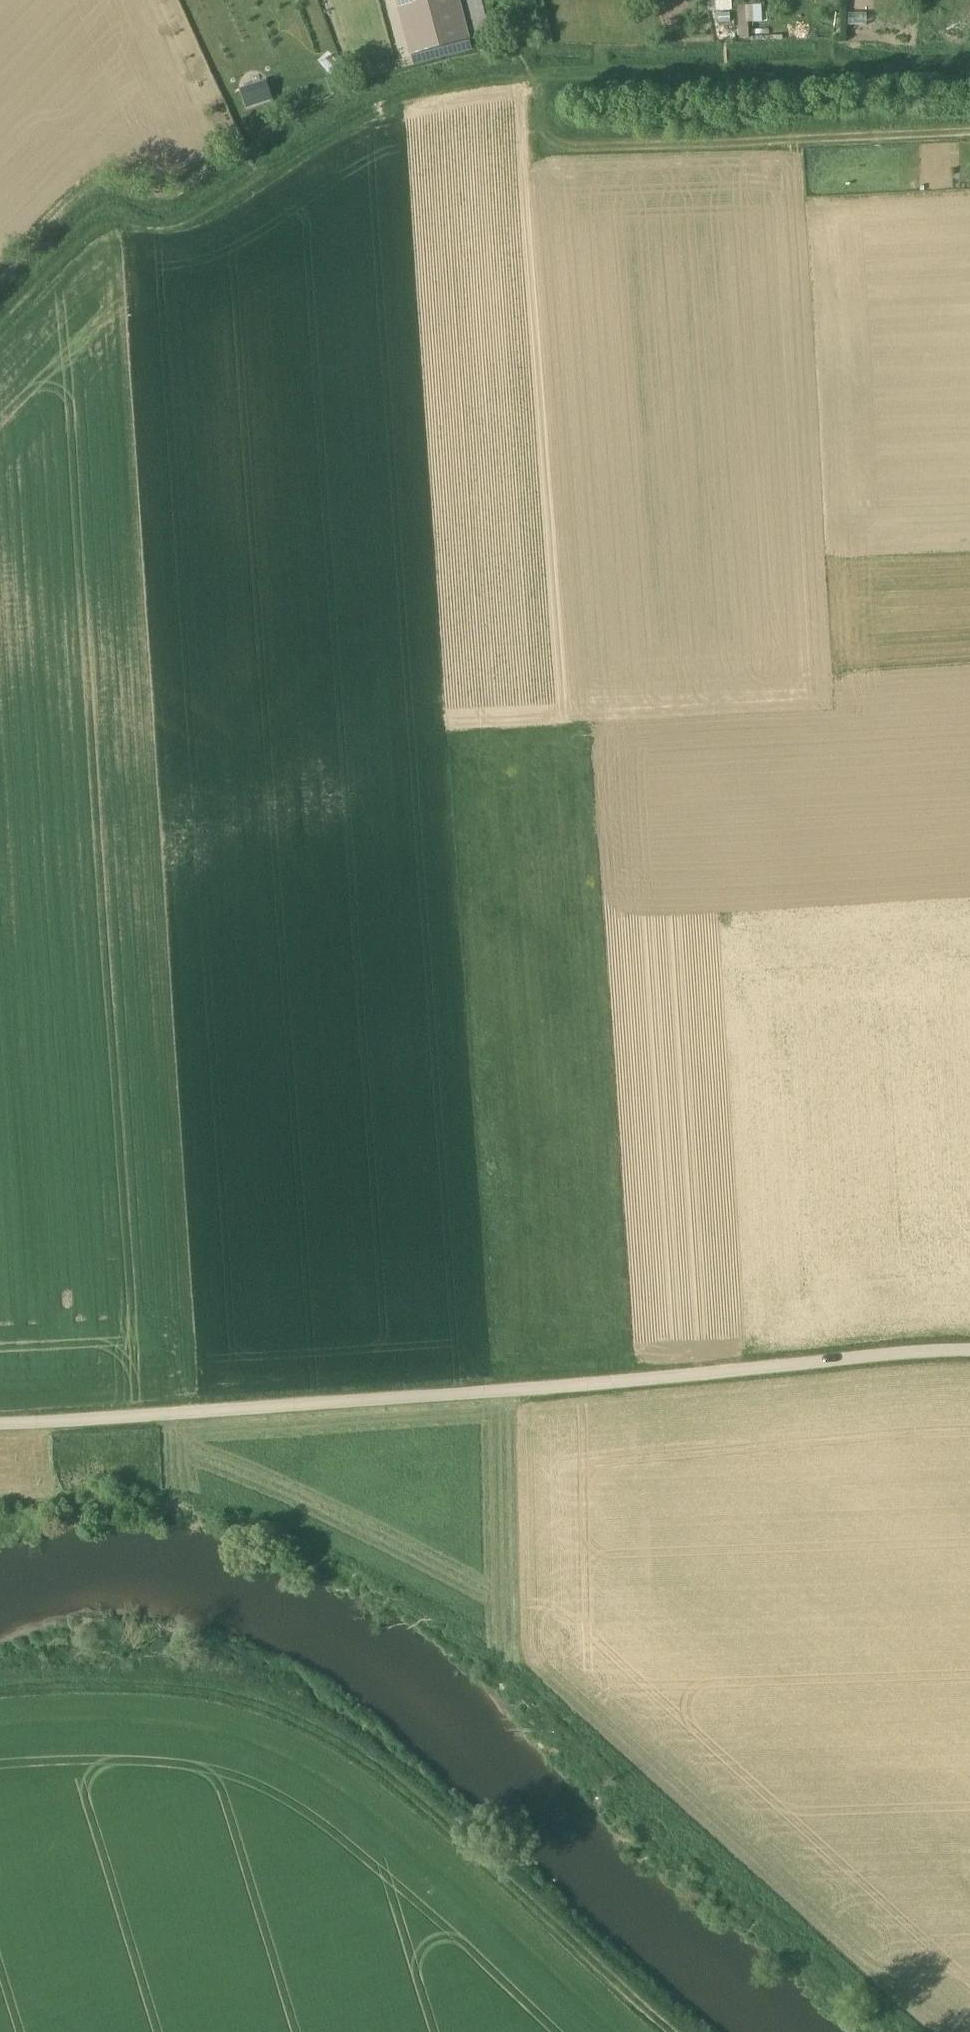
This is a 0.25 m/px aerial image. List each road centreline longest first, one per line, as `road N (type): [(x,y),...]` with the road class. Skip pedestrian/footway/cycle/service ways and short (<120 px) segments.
road 1 (unclassified): [(0,1419),(279,1408),(969,1351)]
road 2 (track): [(0,1696),(176,1692),(262,1707),(347,1746),(679,2031)]
road 3 (track): [(0,398),(88,293),(168,249),(290,226),(398,171),(548,142)]
road 4 (track): [(969,134),(548,142)]

